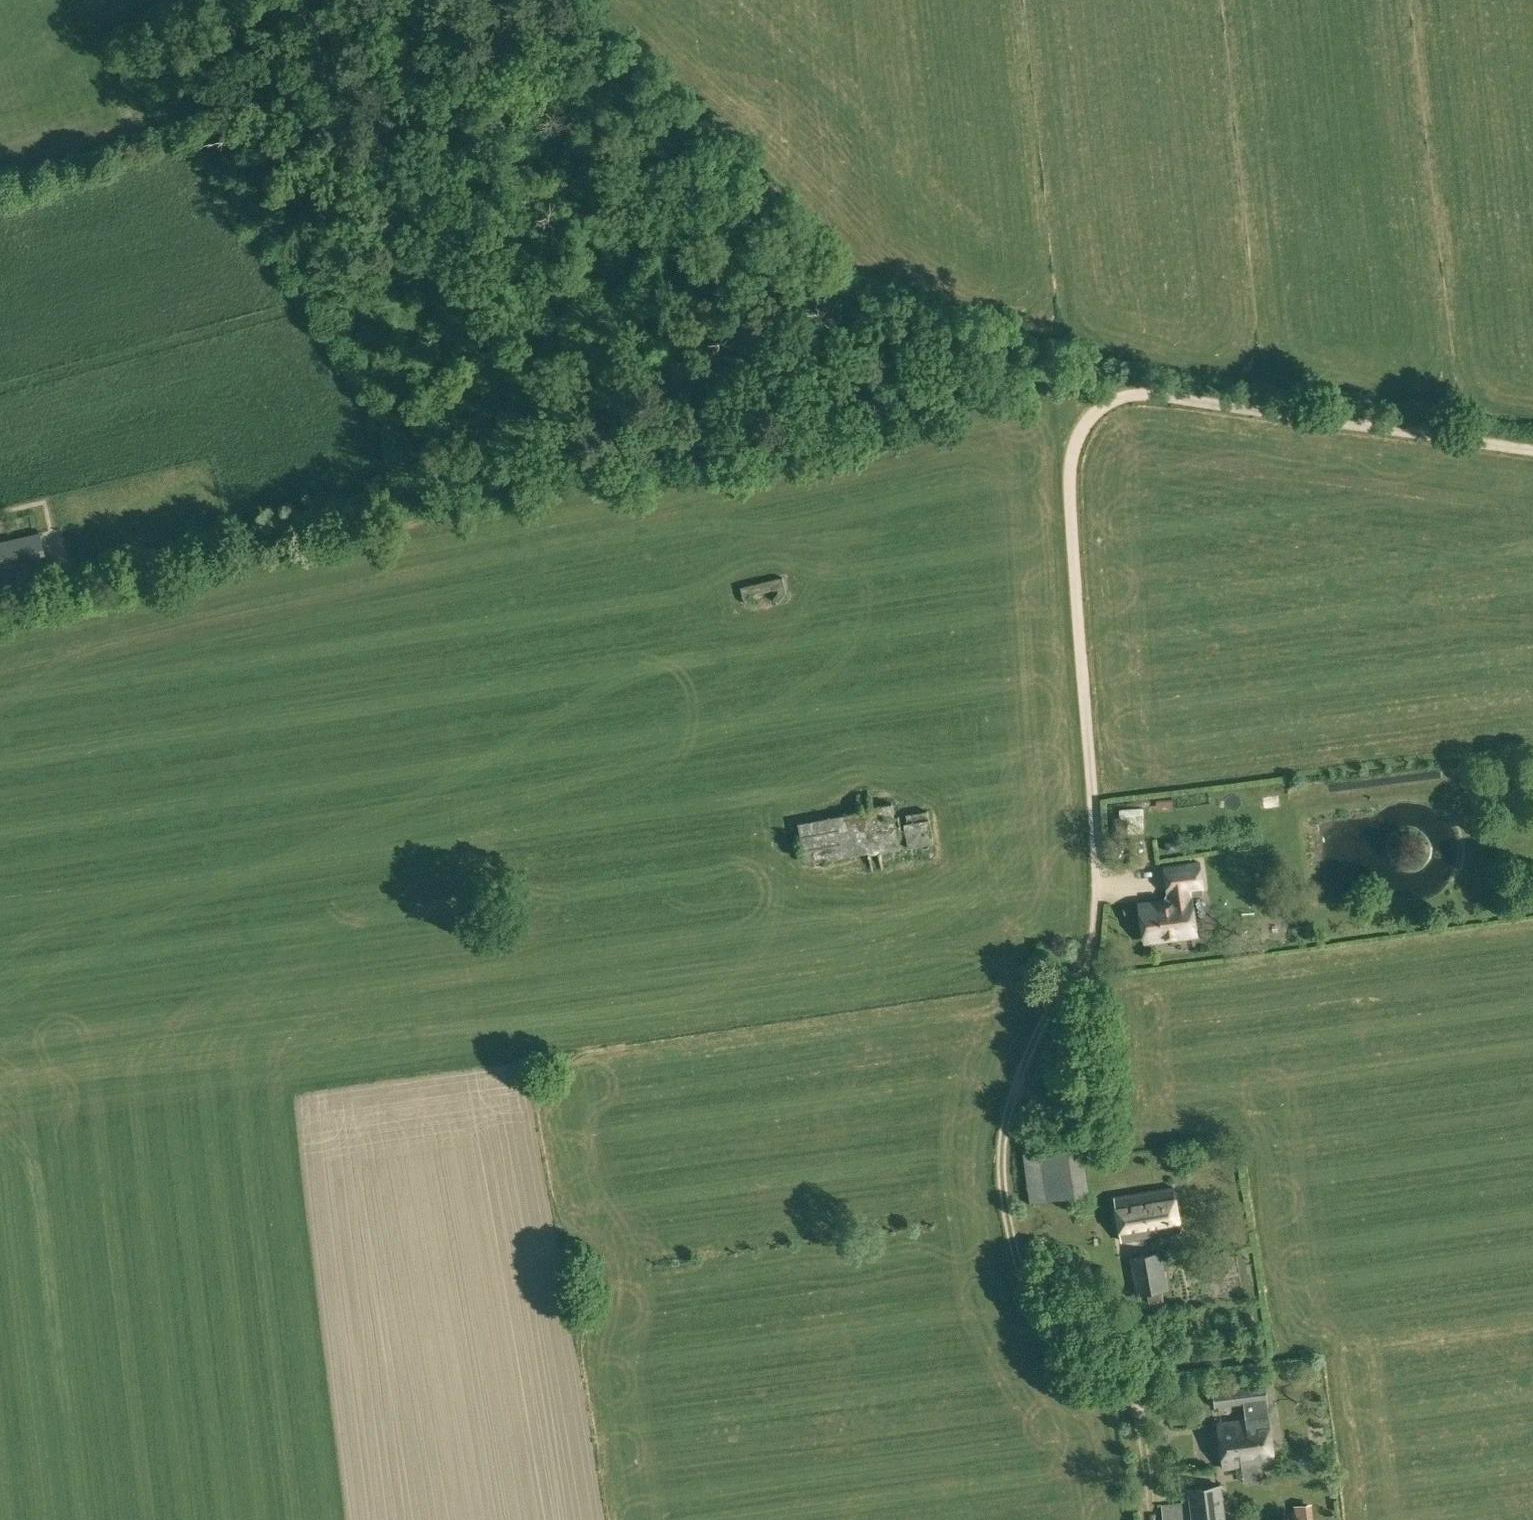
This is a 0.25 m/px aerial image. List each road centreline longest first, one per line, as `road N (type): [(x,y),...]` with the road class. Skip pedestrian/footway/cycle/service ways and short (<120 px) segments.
road 1 (track): [(1532,450),(1130,394),(1103,404),(1078,432),(1070,466),(1099,910),(1082,968),(1025,1064),(999,1176),(1031,1306),(1053,1337),(1114,1365),(1143,1402)]

